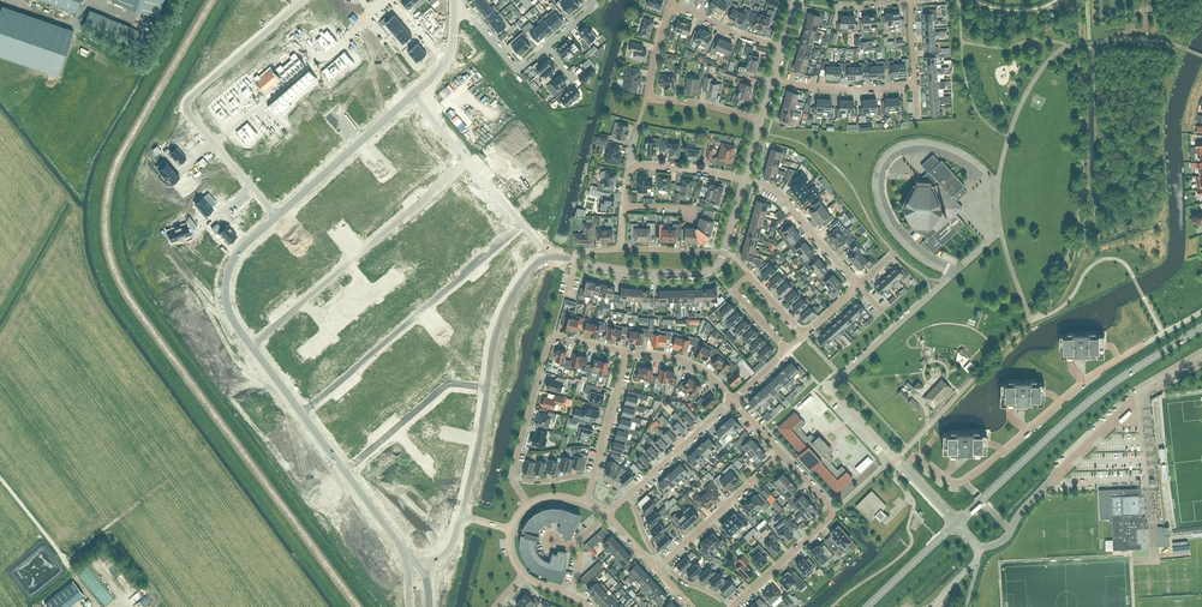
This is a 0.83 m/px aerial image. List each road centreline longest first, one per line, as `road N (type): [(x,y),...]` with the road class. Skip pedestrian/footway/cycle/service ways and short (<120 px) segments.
road 1 (secondary): [(957,523),(1080,409),(1201,328)]
road 2 (residential): [(1201,357),(1138,395),(1053,477),(1006,538),(977,550)]
road 3 (residential): [(1144,345),(1086,380),(964,482),(949,480),(919,458),(903,467)]
road 4 (residential): [(466,159),(249,343)]
road 5 (unclassified): [(462,514),(495,334),(525,275),(548,256)]
road 6 (residential): [(895,459),(829,386),(956,271)]
road 7 (residential): [(575,260),(646,273),(705,271),(721,258),(744,180)]
road 8 (residential): [(215,144),(389,0)]
road 9 (residential): [(510,477),(550,336),(627,352)]
road 10 (residential): [(731,606),(835,511),(782,456)]
road 11 (residential): [(215,144),(179,101),(302,0)]
road 12 (residential): [(761,119),(649,94),(669,8)]
road 13 (residential): [(274,215),(405,104),(429,99)]
road 14 (residential): [(803,335),(746,277),(735,292),(787,349)]
road 15 (residential): [(663,563),(782,456)]
road 16 (residential): [(858,285),(785,199),(744,180)]
road 17 (residential): [(249,343),(229,314),(224,281),(238,247),(274,215)]
road 18 (residential): [(425,568),(331,451)]
road 19 (residential): [(915,85),(837,89),(772,78)]
road 20 (residential): [(627,496),(732,400)]
road 21 (residential): [(443,369),(331,451)]
road 22 (residential): [(331,451),(249,343)]
road 23 (residential): [(593,477),(627,352)]
road 24 (residential): [(546,46),(518,70),(467,13),(454,13)]
road 25 (secondary): [(867,606),(957,523)]
road 26 (residential): [(732,400),(691,364),(627,352)]

